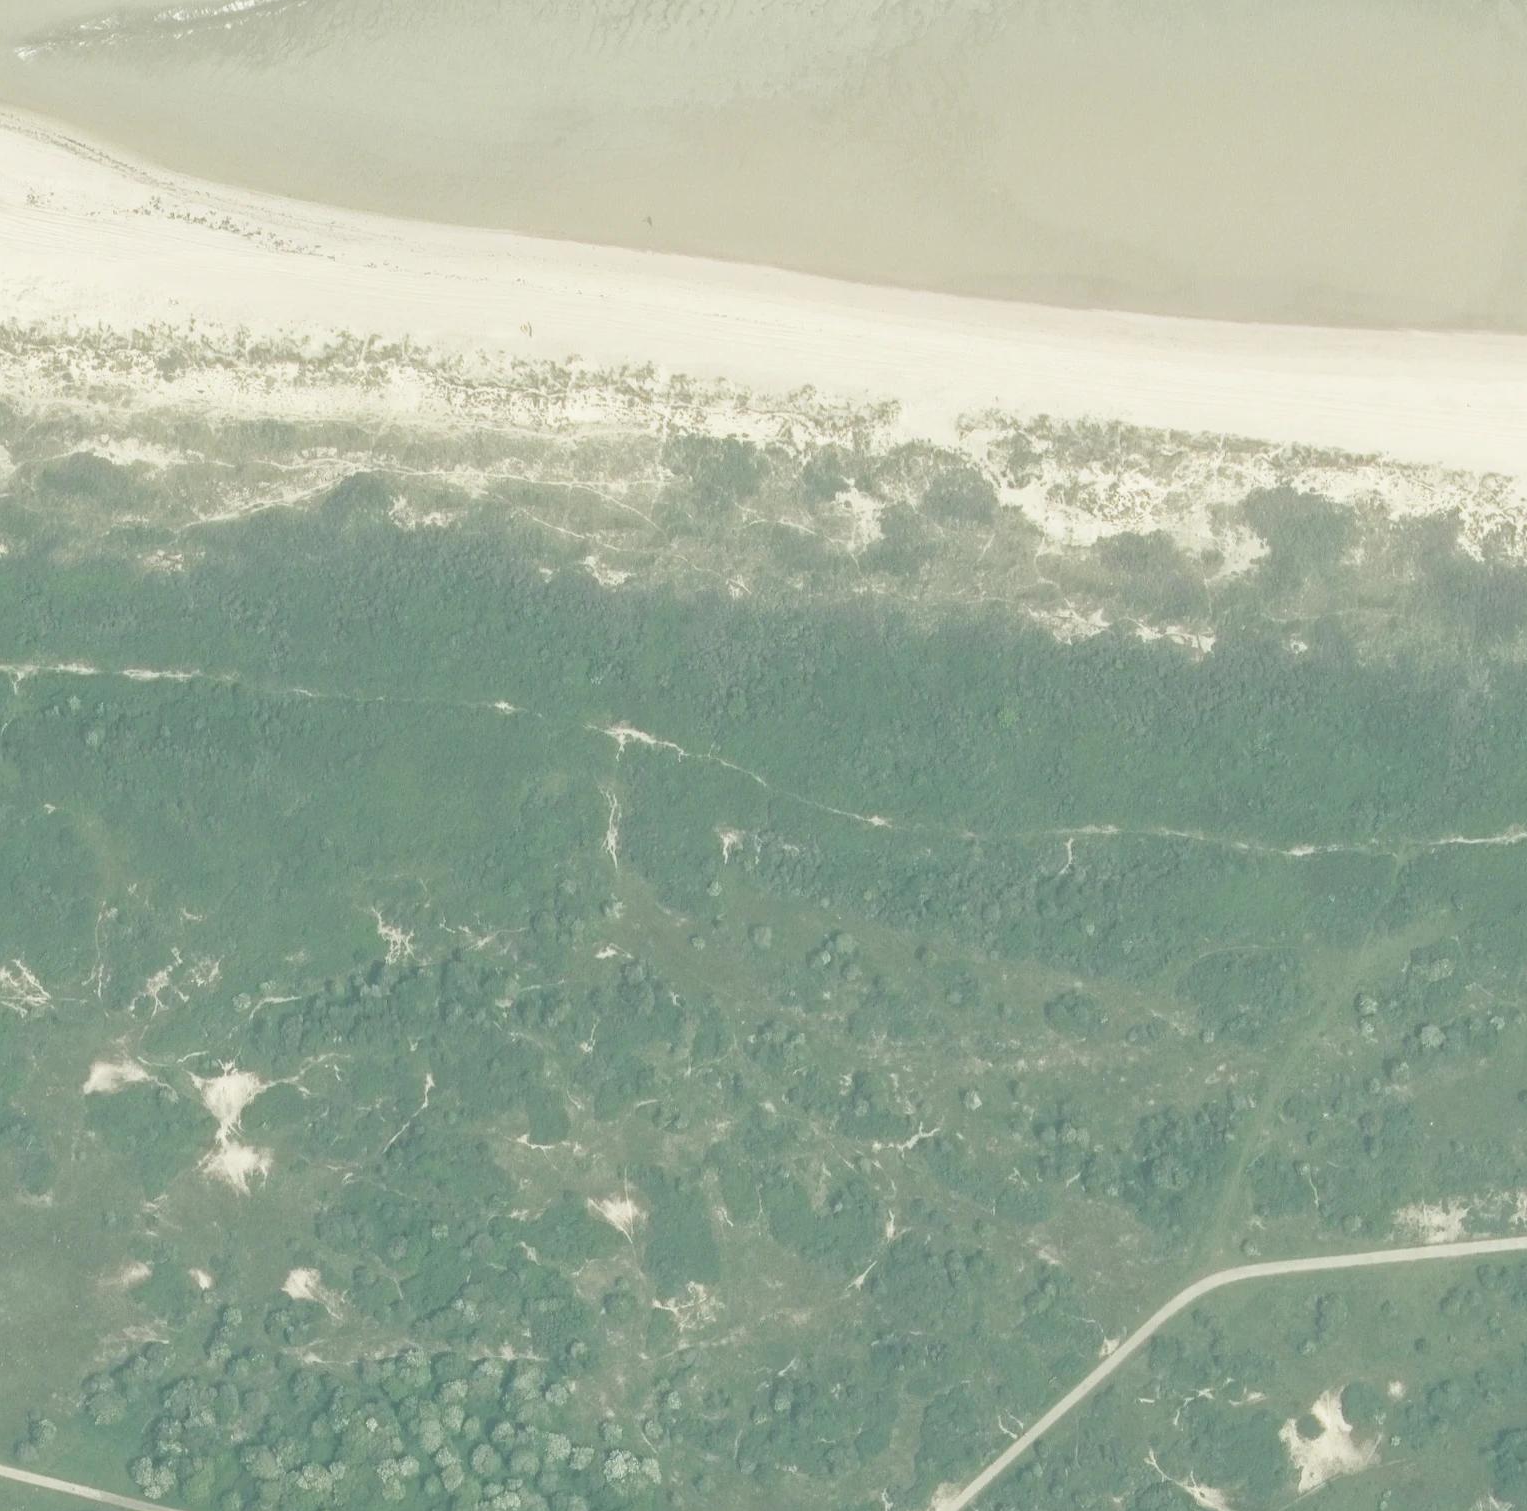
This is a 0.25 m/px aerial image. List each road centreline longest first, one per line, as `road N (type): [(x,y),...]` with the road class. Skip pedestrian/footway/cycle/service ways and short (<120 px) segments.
road 1 (track): [(949,1510),(1189,1287),(1244,1268),(1526,1242)]
road 2 (track): [(0,1466),(169,1510)]

